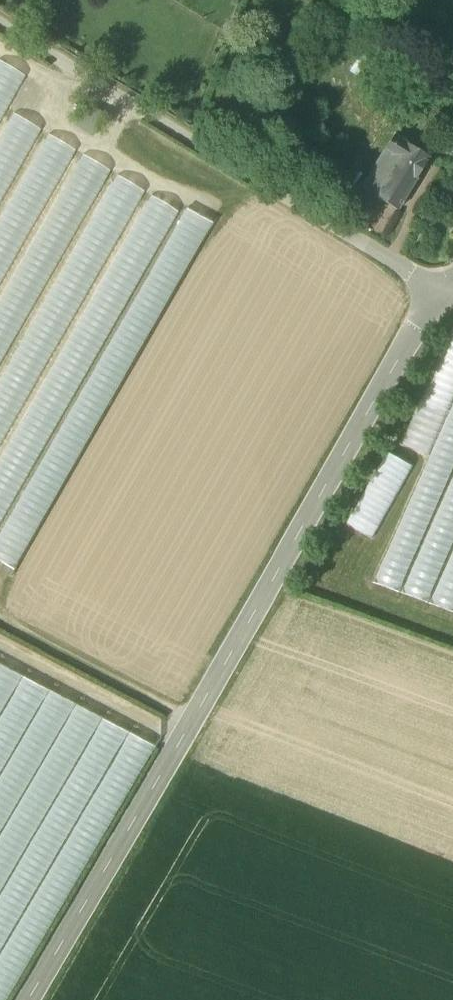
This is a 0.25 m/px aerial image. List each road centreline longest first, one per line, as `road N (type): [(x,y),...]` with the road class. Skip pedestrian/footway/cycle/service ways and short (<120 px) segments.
road 1 (residential): [(28,999),(418,327),(452,287)]
road 2 (track): [(0,24),(261,189),(452,294)]
road 3 (track): [(190,721),(0,622)]

